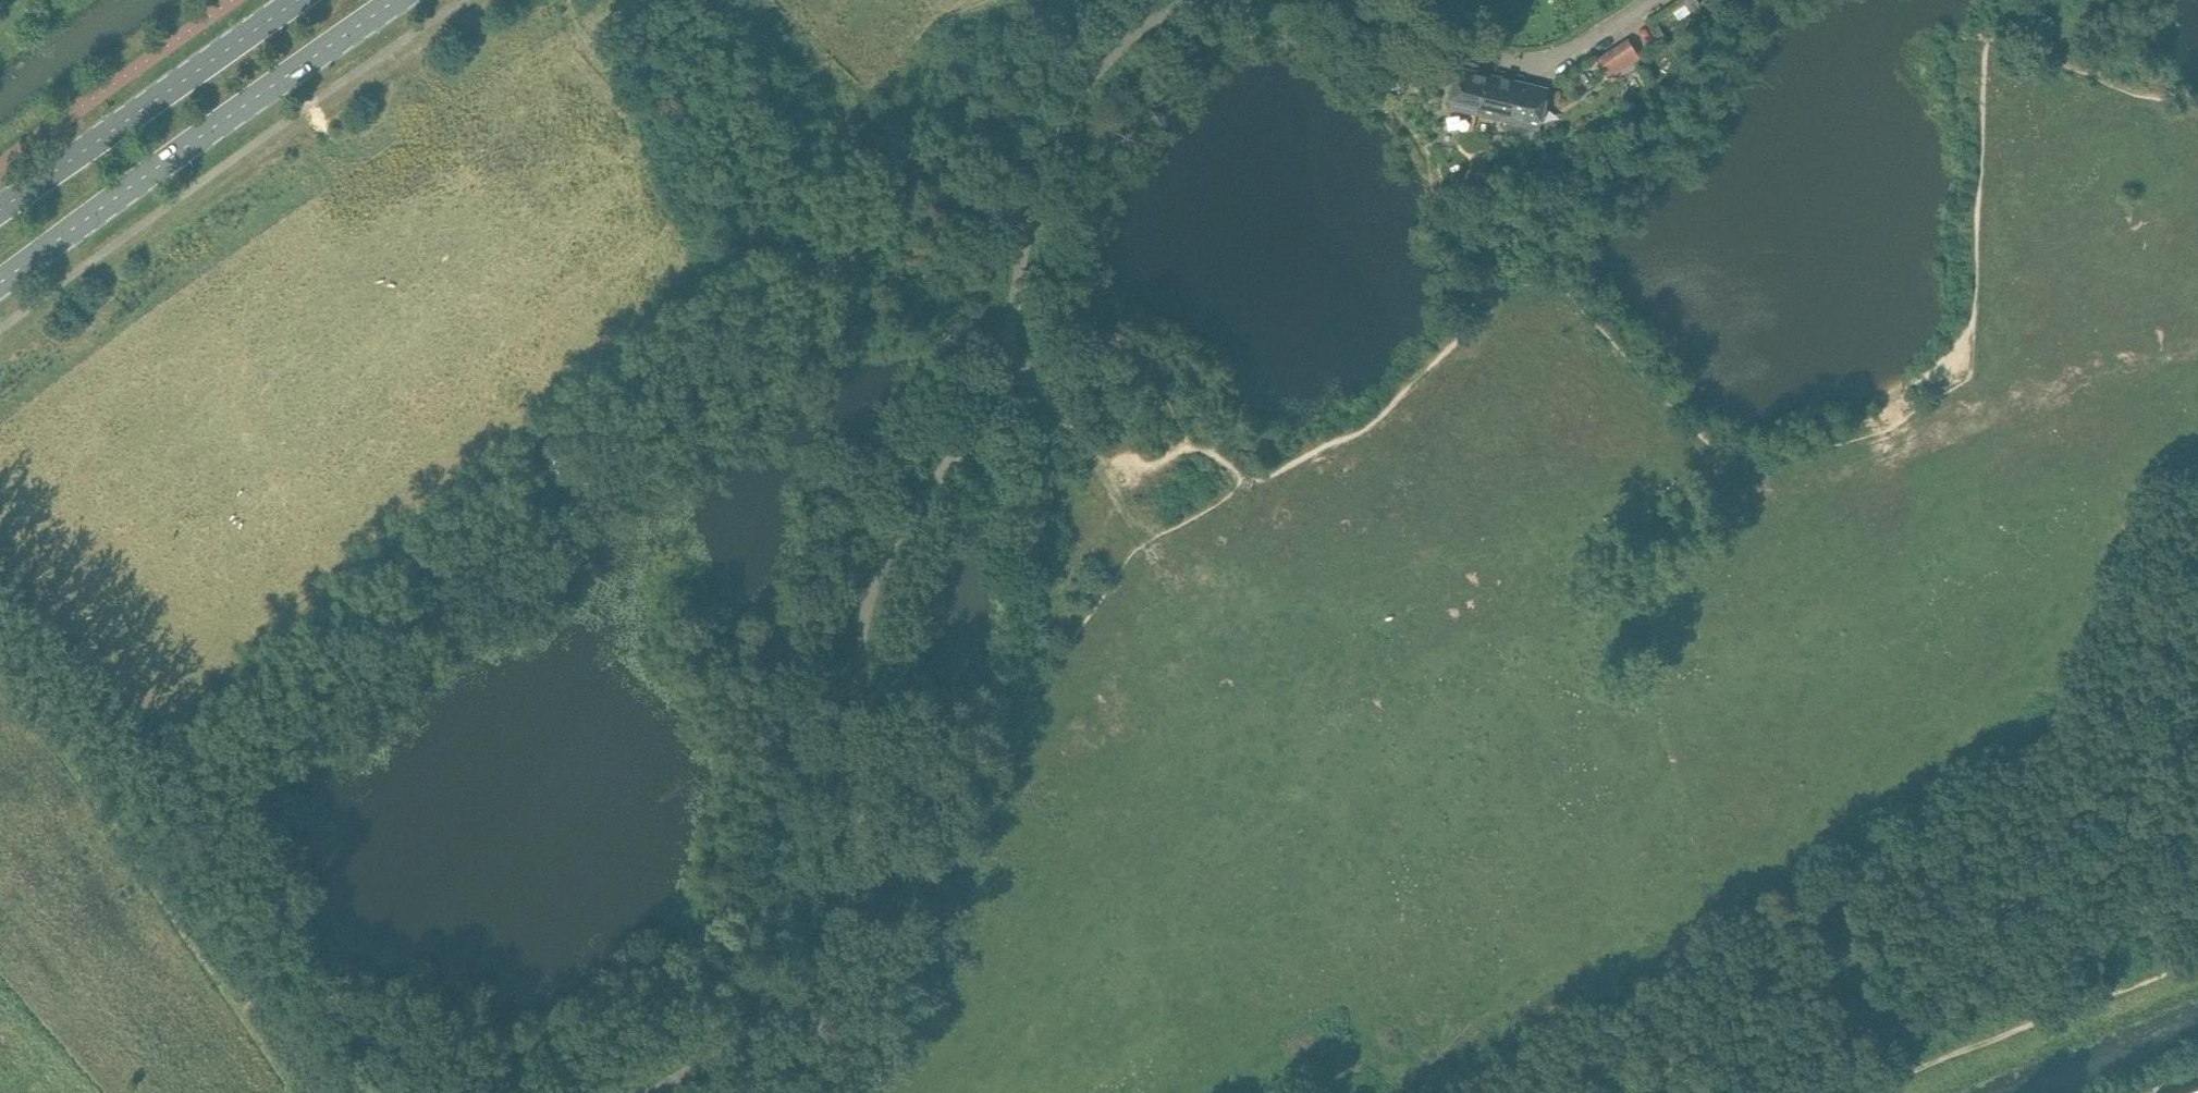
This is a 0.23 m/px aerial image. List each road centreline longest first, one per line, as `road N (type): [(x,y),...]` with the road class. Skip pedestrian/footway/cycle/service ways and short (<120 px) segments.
road 1 (secondary): [(0,285),(396,0)]
road 2 (secondary): [(299,0),(0,211)]
road 3 (unclassified): [(1337,0),(1505,63),(1568,52),(1654,0)]

